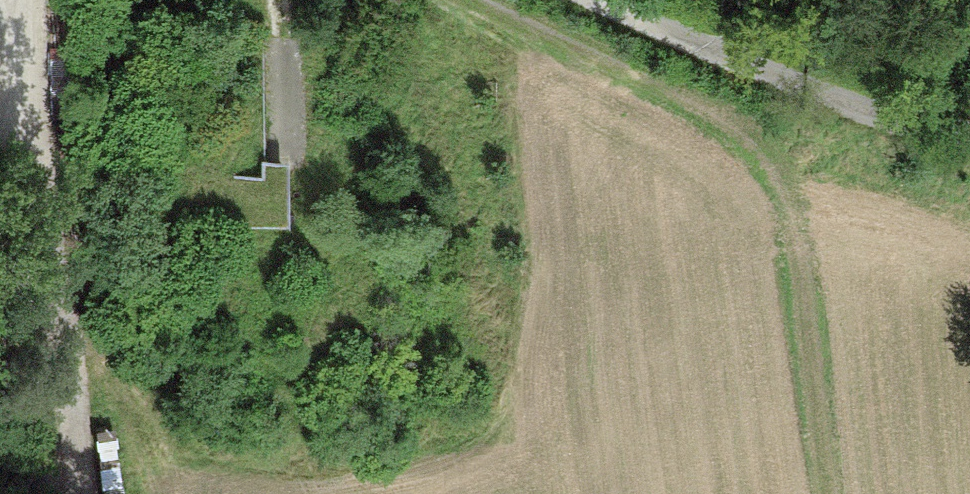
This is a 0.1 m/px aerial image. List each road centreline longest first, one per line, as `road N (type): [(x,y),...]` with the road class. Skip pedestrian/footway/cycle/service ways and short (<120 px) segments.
road 1 (track): [(832,493),(802,249),(785,198),(729,111),(447,0)]
road 2 (track): [(79,493),(65,409),(59,234),(8,0)]
road 3 (track): [(599,0),(711,57),(908,134)]
road 4 (track): [(280,0),(281,145)]

